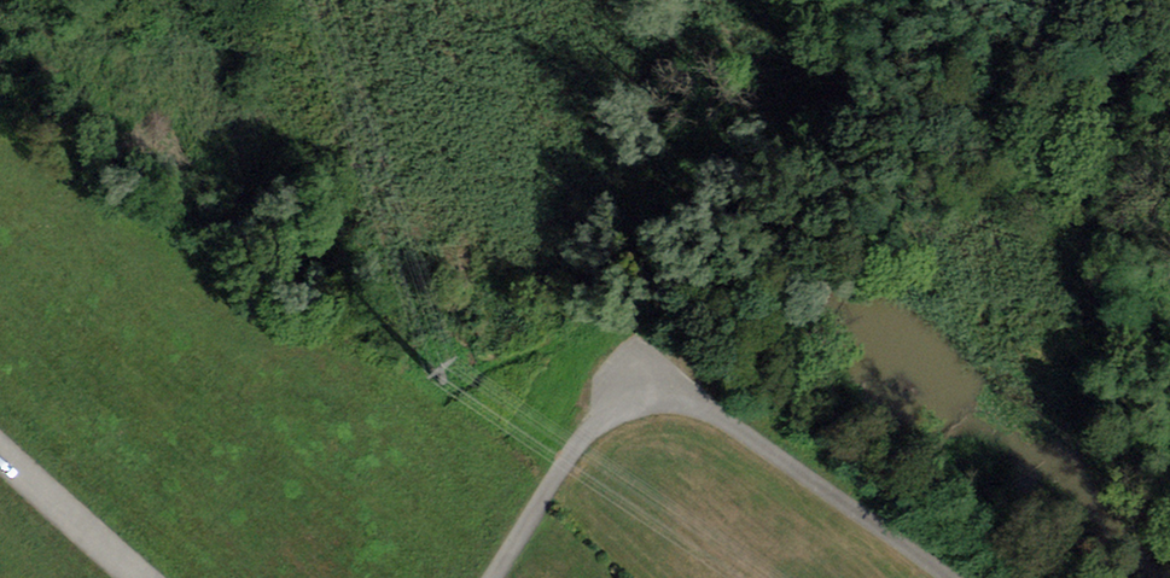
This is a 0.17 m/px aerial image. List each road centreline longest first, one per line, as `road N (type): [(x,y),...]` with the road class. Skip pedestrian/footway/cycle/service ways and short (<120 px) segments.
road 1 (track): [(628,351),(651,304),(927,82),(1045,0)]
road 2 (unclassified): [(960,577),(700,393),(628,351)]
road 3 (unclassified): [(488,577),(628,351)]
road 4 (unclassified): [(0,453),(139,577)]

